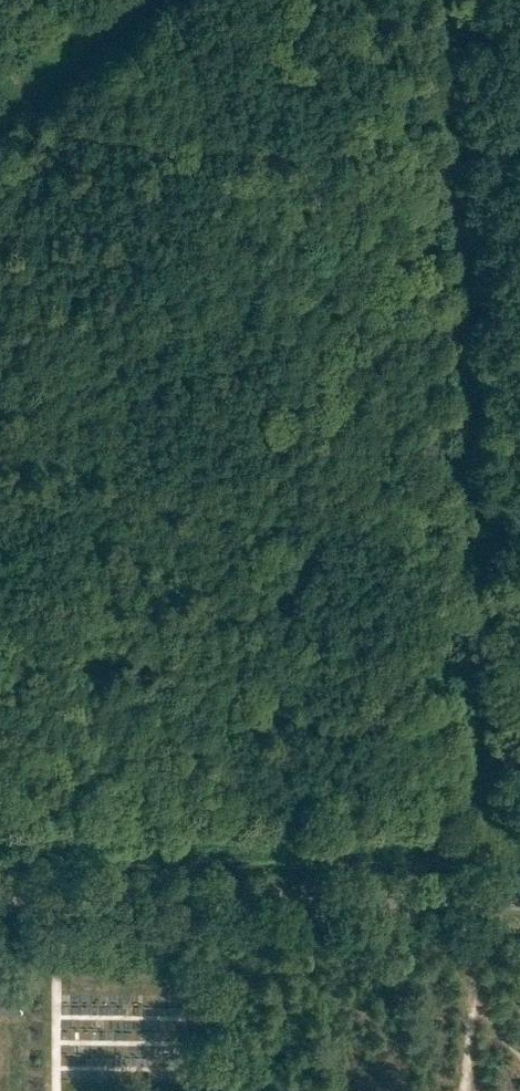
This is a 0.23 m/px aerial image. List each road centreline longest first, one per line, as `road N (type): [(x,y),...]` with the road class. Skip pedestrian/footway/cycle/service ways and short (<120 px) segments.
road 1 (track): [(460,173),(480,902)]
road 2 (unclassified): [(0,898),(519,902)]
road 3 (track): [(459,135),(452,0)]

